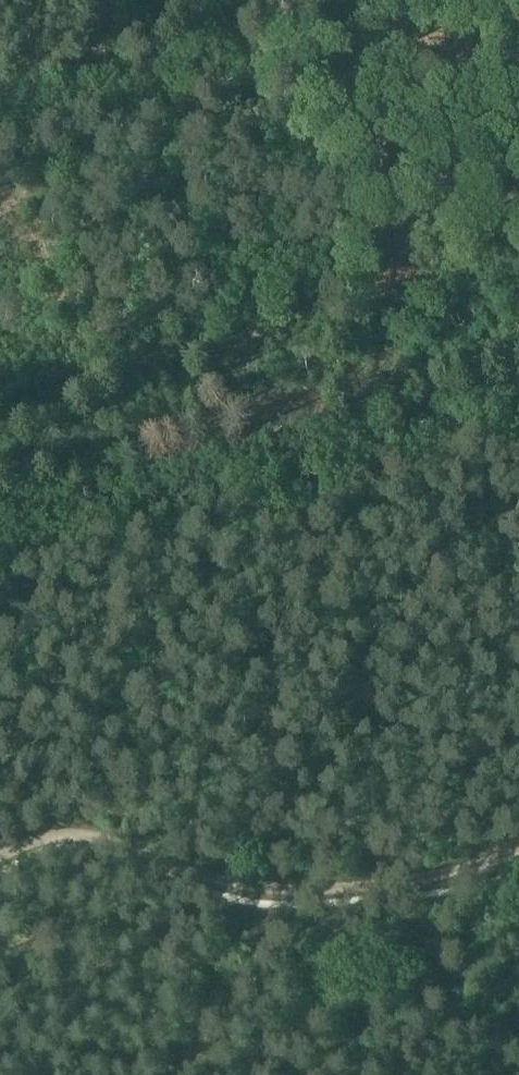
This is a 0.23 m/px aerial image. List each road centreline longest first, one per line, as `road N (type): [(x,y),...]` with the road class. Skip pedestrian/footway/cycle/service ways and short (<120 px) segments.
road 1 (track): [(0,488),(518,345)]
road 2 (track): [(518,849),(365,887),(242,880),(103,830),(39,839),(0,858)]

